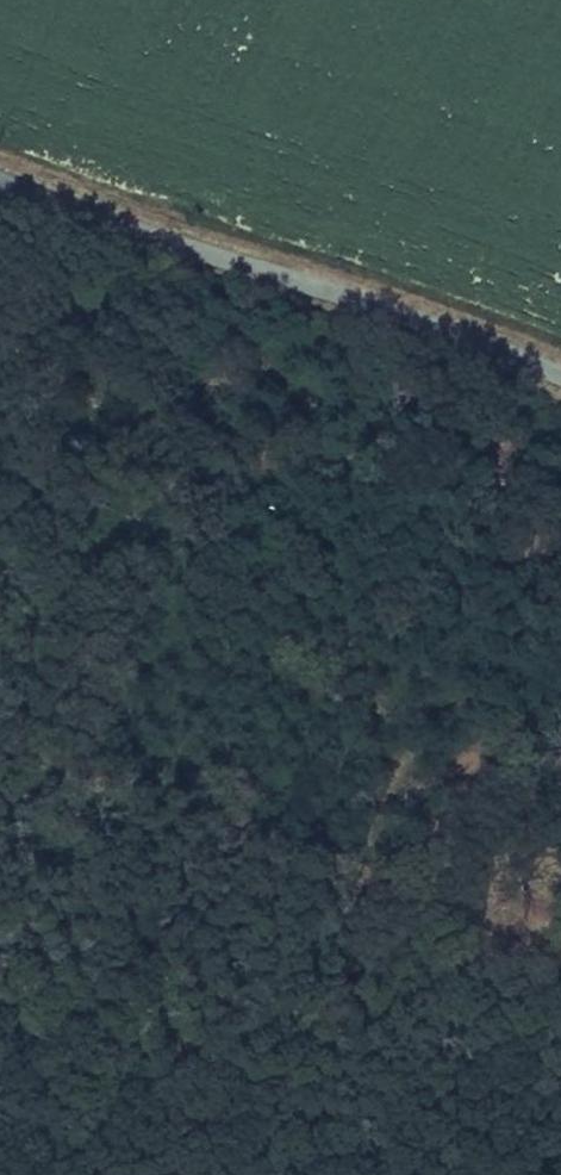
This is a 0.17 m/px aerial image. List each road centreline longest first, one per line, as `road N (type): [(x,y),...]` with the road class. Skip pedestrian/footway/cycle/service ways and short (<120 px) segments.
road 1 (unclassified): [(0,187),(392,313),(560,377)]

